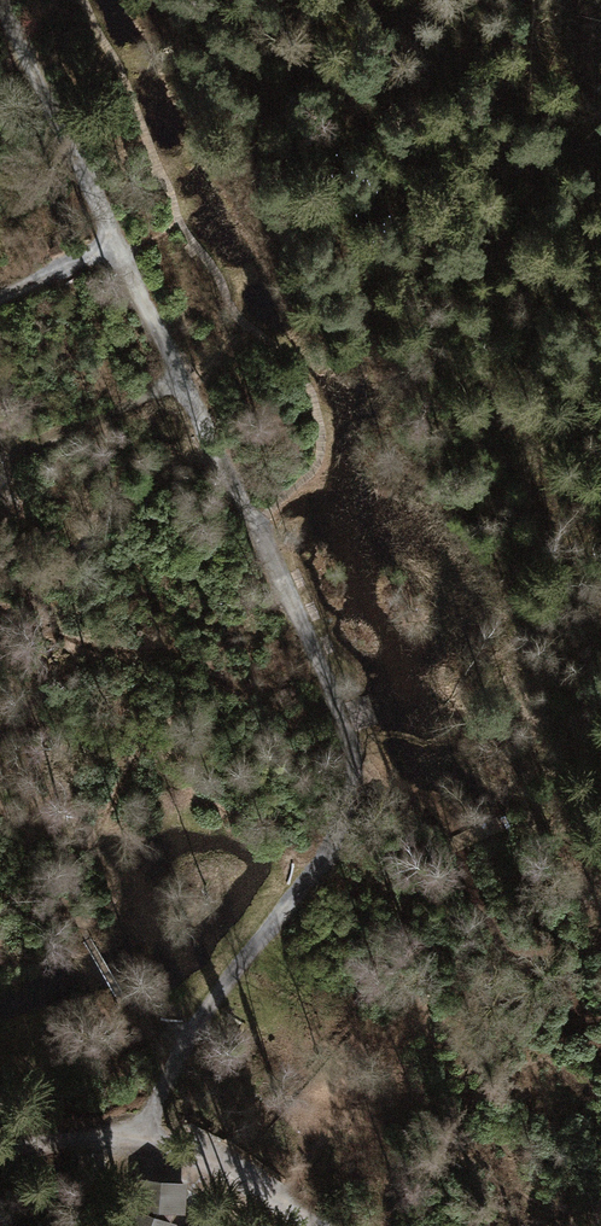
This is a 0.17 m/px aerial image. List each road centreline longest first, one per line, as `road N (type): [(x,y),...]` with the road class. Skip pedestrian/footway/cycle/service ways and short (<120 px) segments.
road 1 (track): [(316,864),(335,840),(354,787),(355,747),(256,525),(113,247),(0,3)]
road 2 (track): [(0,1151),(143,1133),(235,1166),(314,1225)]
road 3 (track): [(143,1133),(188,1039),(316,864)]
road 4 (track): [(0,432),(23,448),(88,431),(183,385)]
road 5 (track): [(113,247),(0,302)]

